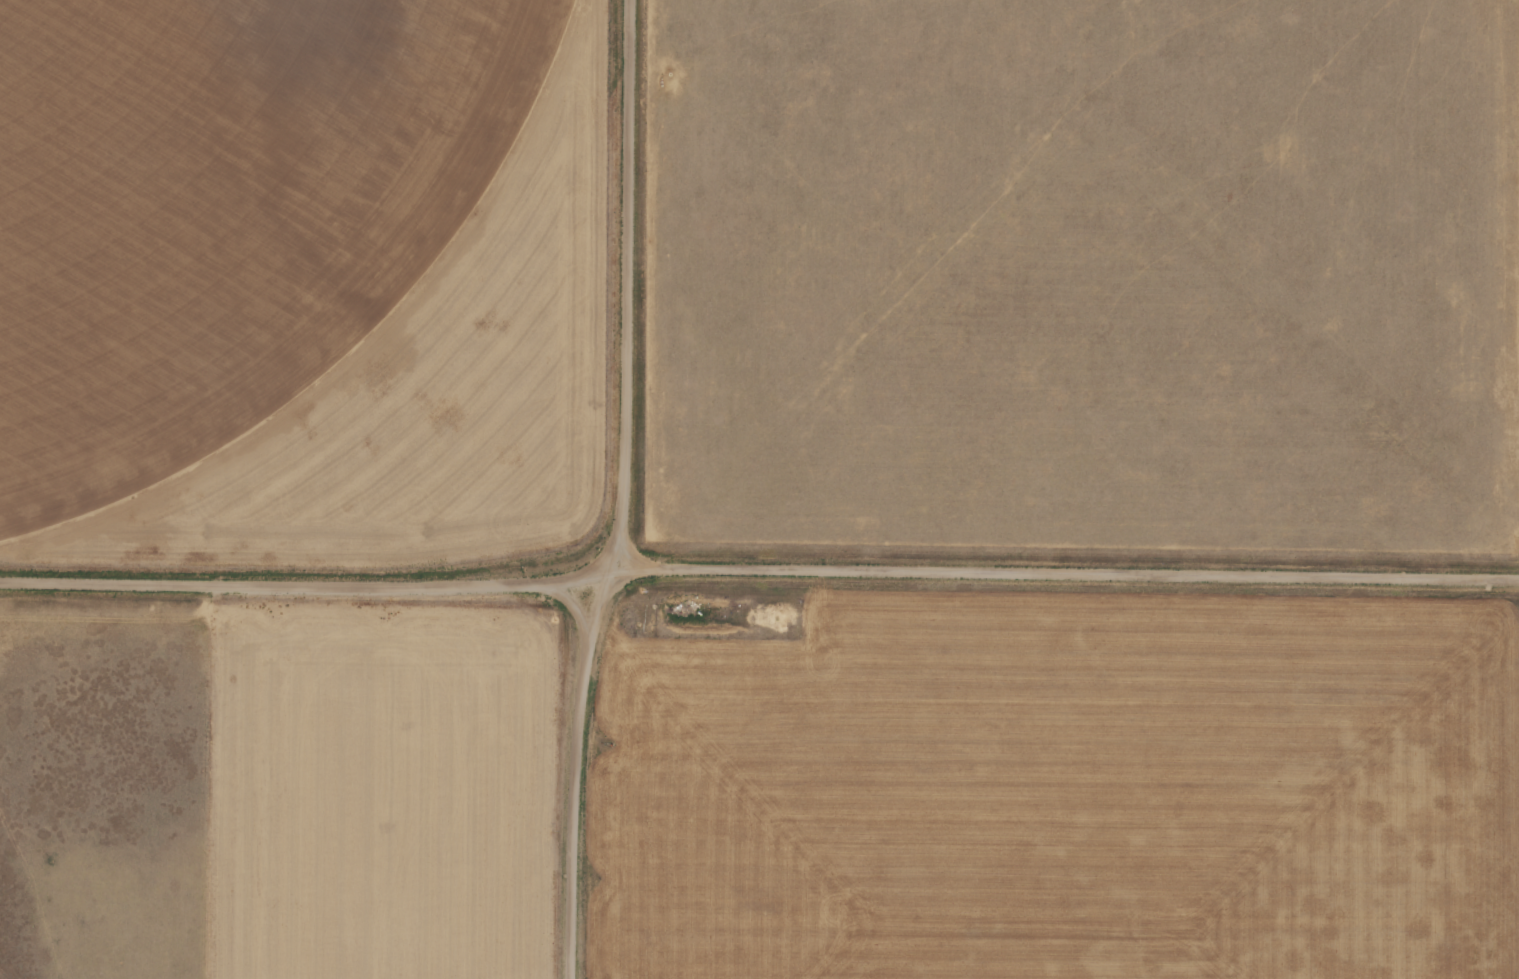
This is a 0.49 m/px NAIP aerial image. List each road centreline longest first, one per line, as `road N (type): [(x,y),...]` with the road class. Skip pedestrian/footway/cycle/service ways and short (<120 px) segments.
road 1 (residential): [(573,978),(581,720),(625,481),(629,0)]
road 2 (residential): [(1518,581),(607,571)]
road 3 (residential): [(607,571),(513,589),(0,581)]

